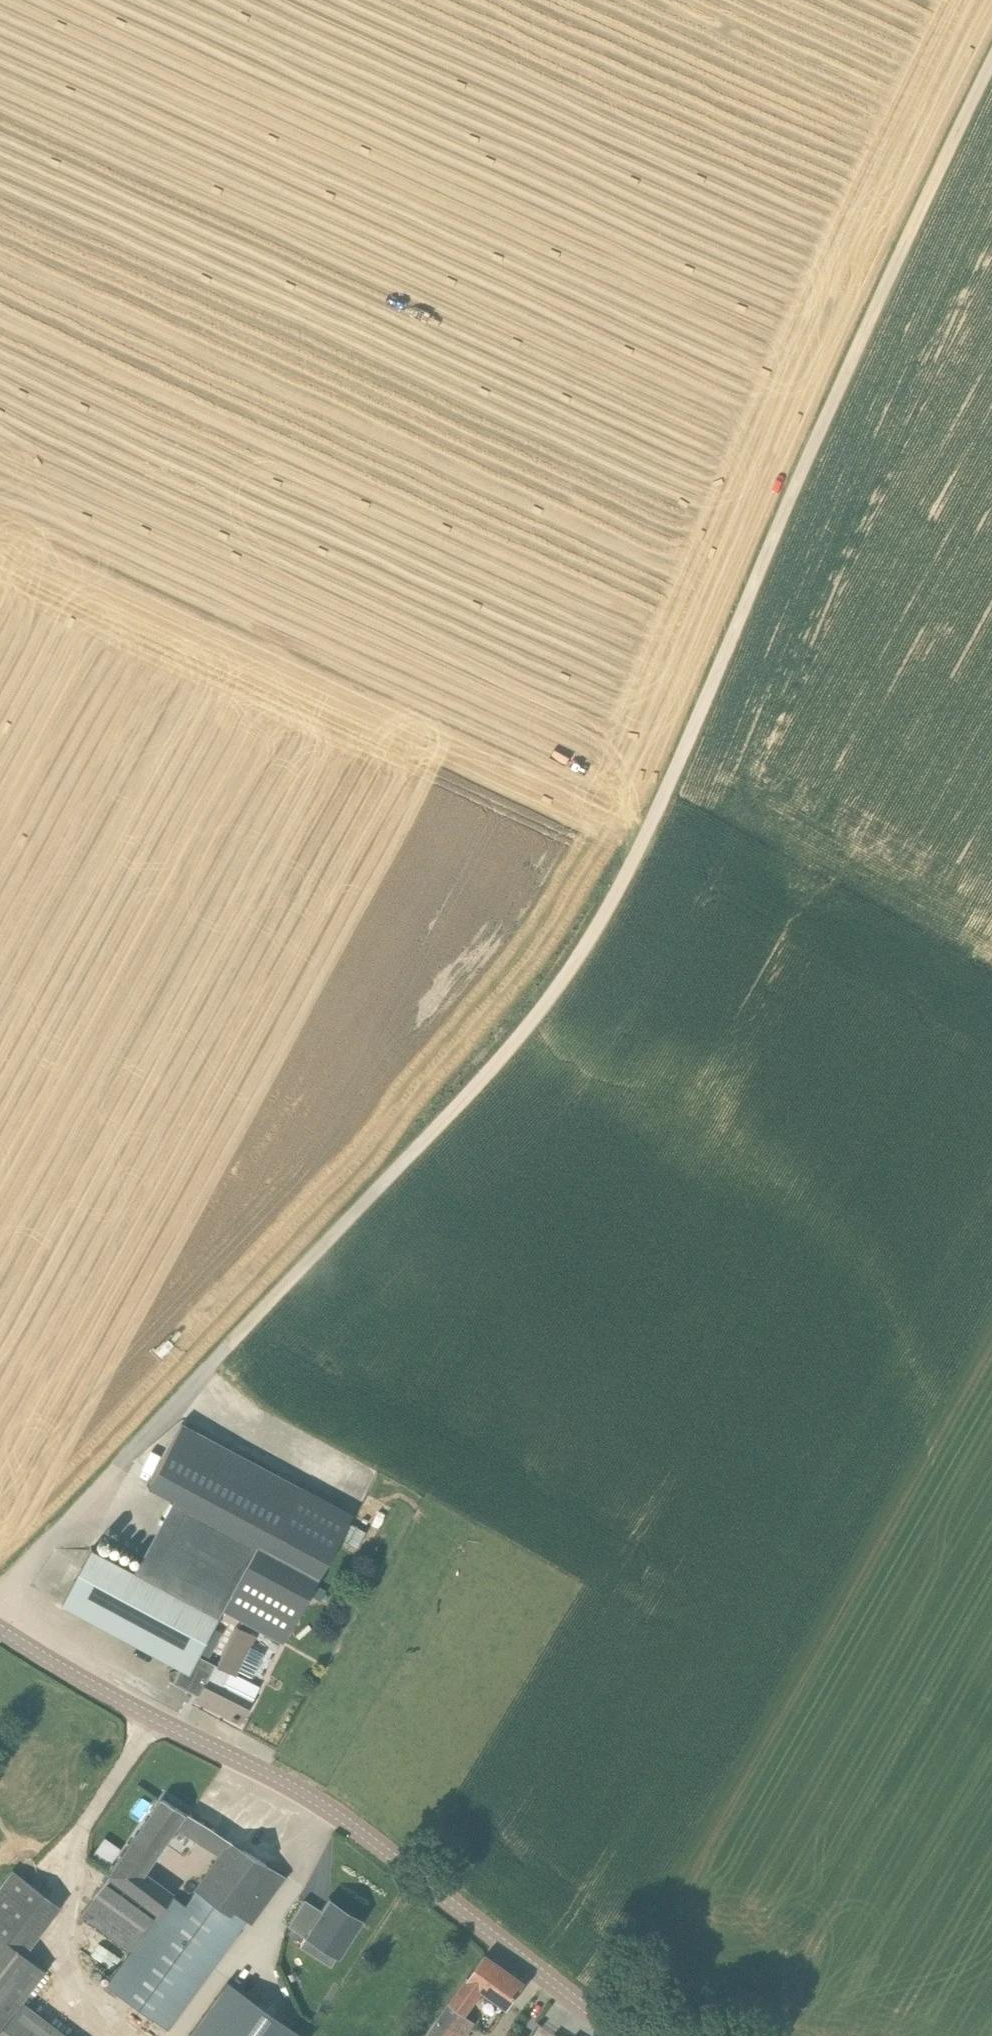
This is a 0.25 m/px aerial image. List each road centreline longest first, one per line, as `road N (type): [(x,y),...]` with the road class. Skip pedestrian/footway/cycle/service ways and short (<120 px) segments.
road 1 (track): [(991,64),(827,413),(654,818),(575,962),(474,1088),(0,1595)]
road 2 (tertiary): [(623,2035),(333,1811),(114,1699),(0,1629)]

